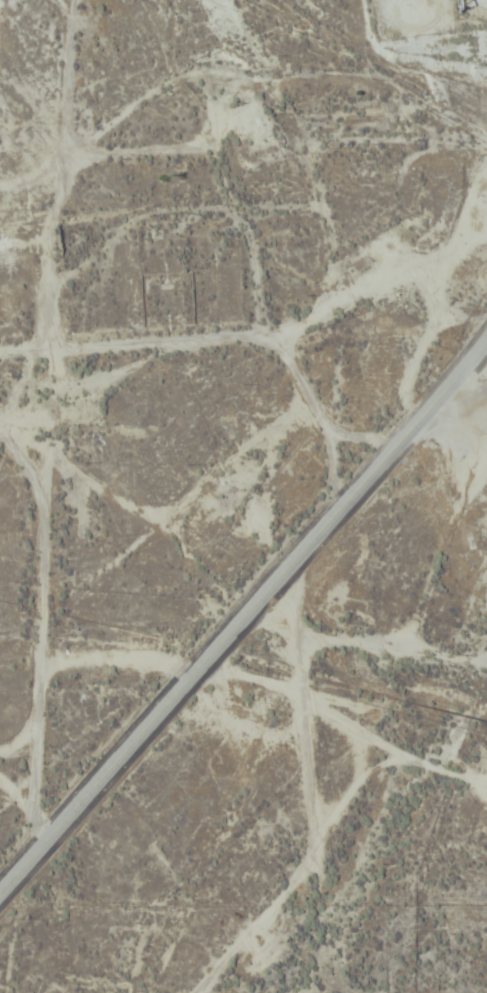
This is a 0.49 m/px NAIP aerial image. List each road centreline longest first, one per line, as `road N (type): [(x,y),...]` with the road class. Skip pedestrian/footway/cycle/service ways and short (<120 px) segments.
road 1 (residential): [(0,896),(486,328)]
road 2 (residential): [(350,494),(253,397),(0,436)]
road 3 (residential): [(65,823),(33,796),(48,529),(0,484)]

